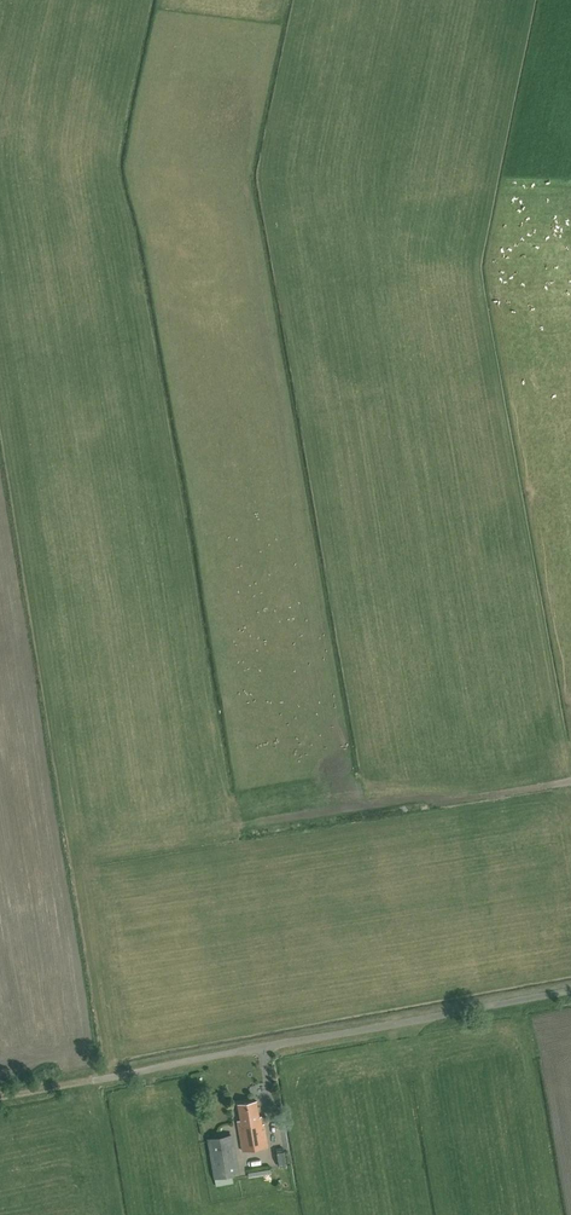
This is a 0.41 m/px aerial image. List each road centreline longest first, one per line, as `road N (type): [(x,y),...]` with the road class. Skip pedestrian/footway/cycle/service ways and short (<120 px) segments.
road 1 (unclassified): [(93,1080),(570,991)]

